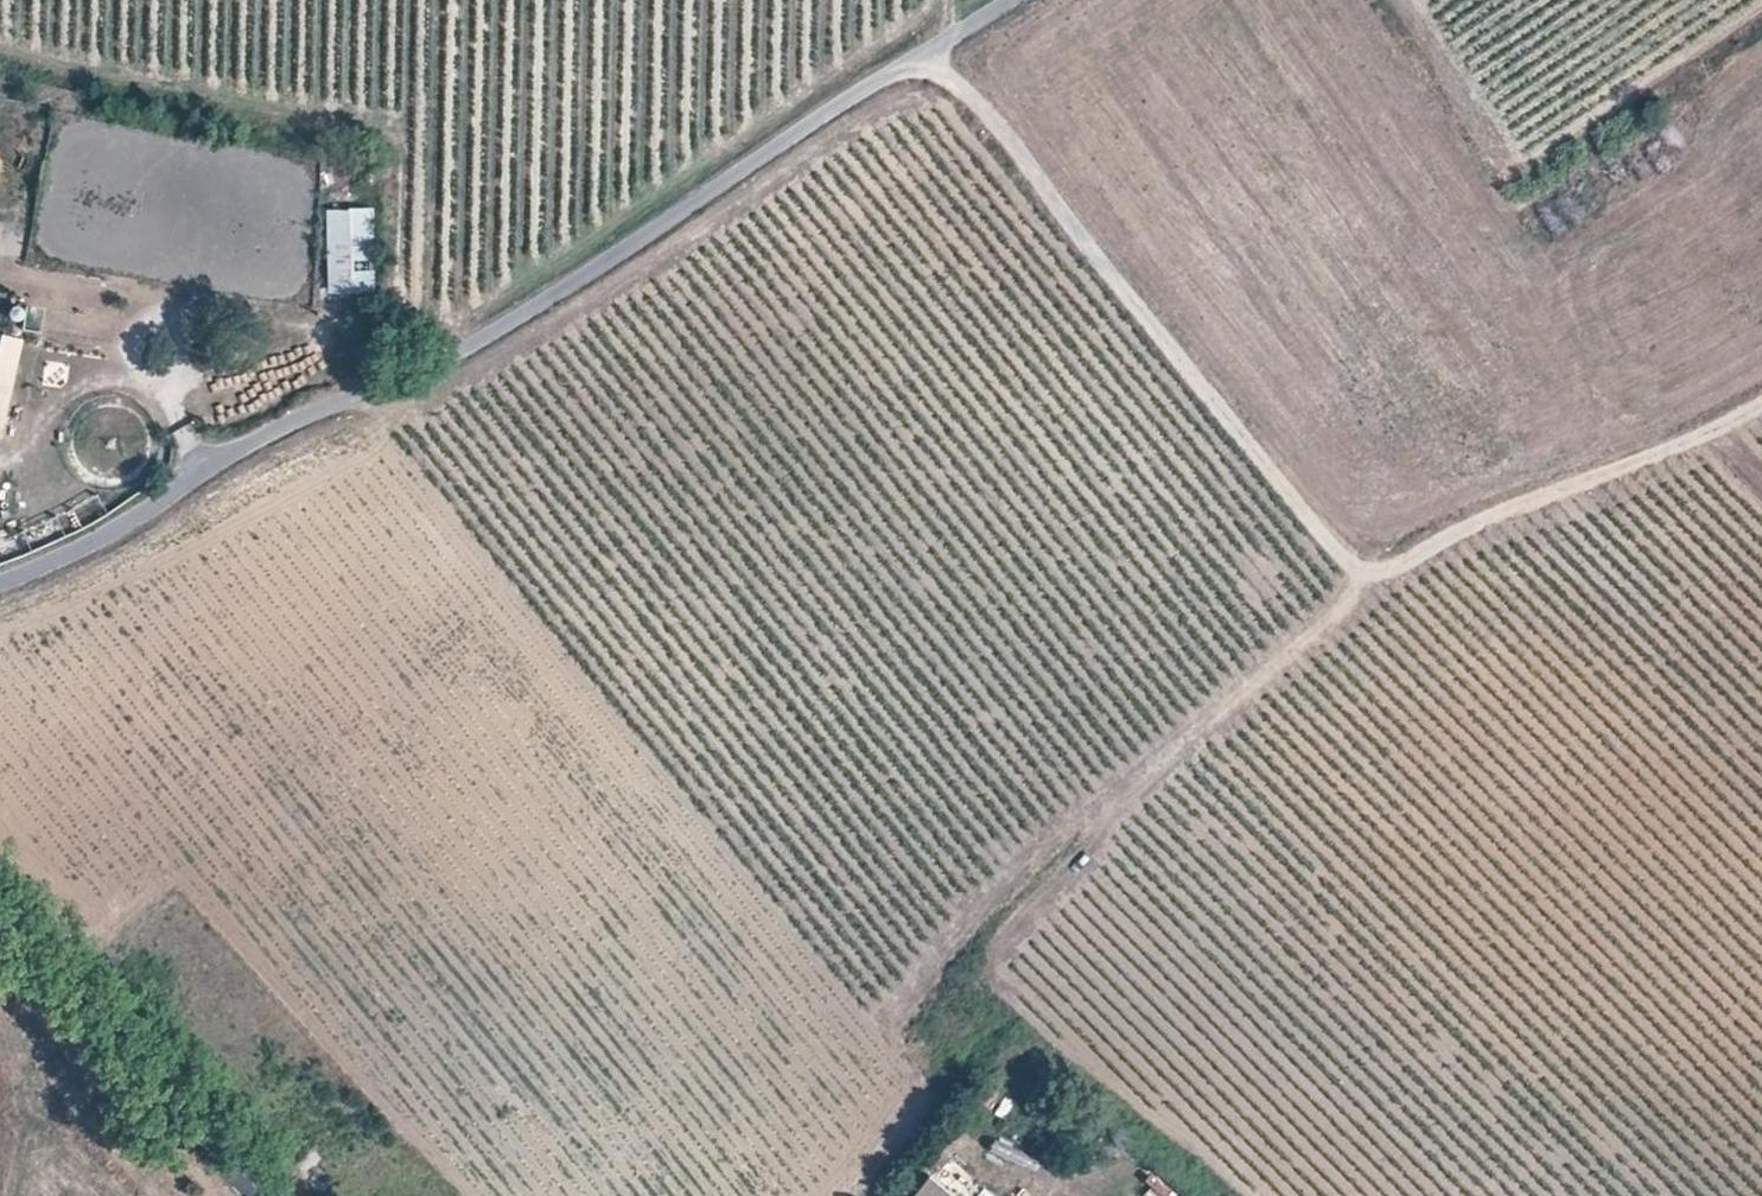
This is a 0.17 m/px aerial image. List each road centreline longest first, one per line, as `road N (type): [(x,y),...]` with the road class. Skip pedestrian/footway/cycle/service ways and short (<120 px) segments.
road 1 (unclassified): [(1007,0),(437,367),(240,447),(95,544),(0,582)]
road 2 (tertiary): [(264,1195),(0,927)]

